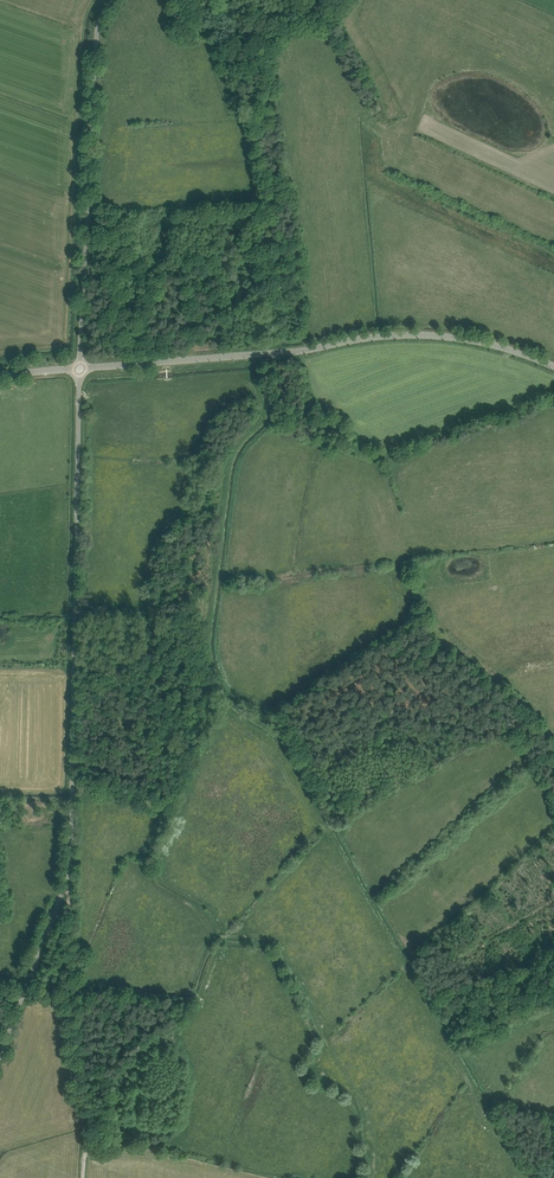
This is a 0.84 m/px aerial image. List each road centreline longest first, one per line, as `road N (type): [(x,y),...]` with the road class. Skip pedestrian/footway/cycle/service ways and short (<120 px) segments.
road 1 (unclassified): [(0,1054),(70,871),(80,369)]
road 2 (unclassified): [(553,368),(487,344),(414,335),(80,369)]
road 3 (unclassified): [(80,369),(93,39),(109,0)]
road 4 (track): [(70,871),(82,1177)]

